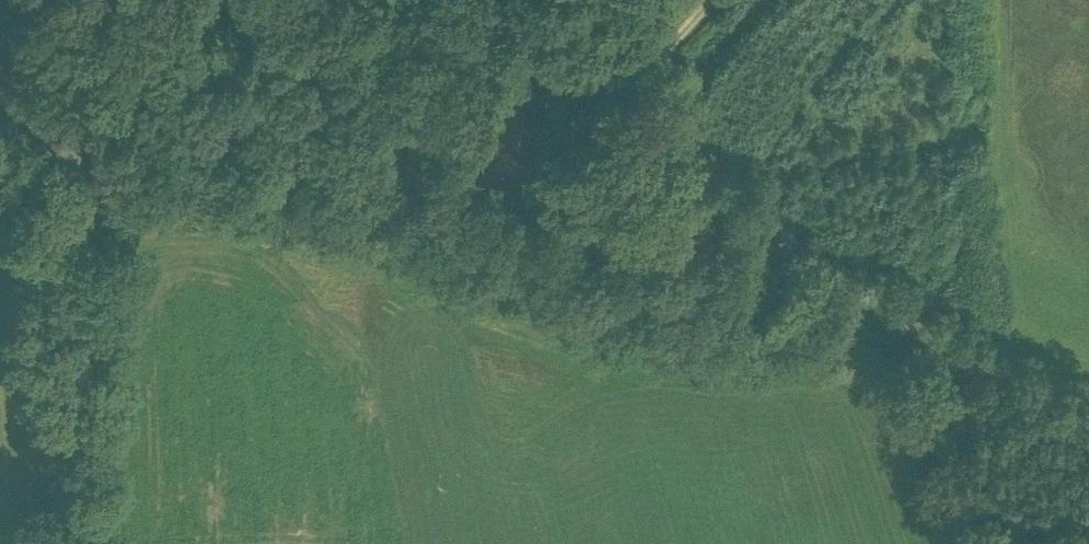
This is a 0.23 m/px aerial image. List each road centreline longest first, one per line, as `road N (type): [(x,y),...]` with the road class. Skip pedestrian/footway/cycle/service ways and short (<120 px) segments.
road 1 (unclassified): [(962,357),(350,0)]
road 2 (unclassified): [(67,543),(67,0)]
road 3 (unclassified): [(962,357),(1088,437)]

